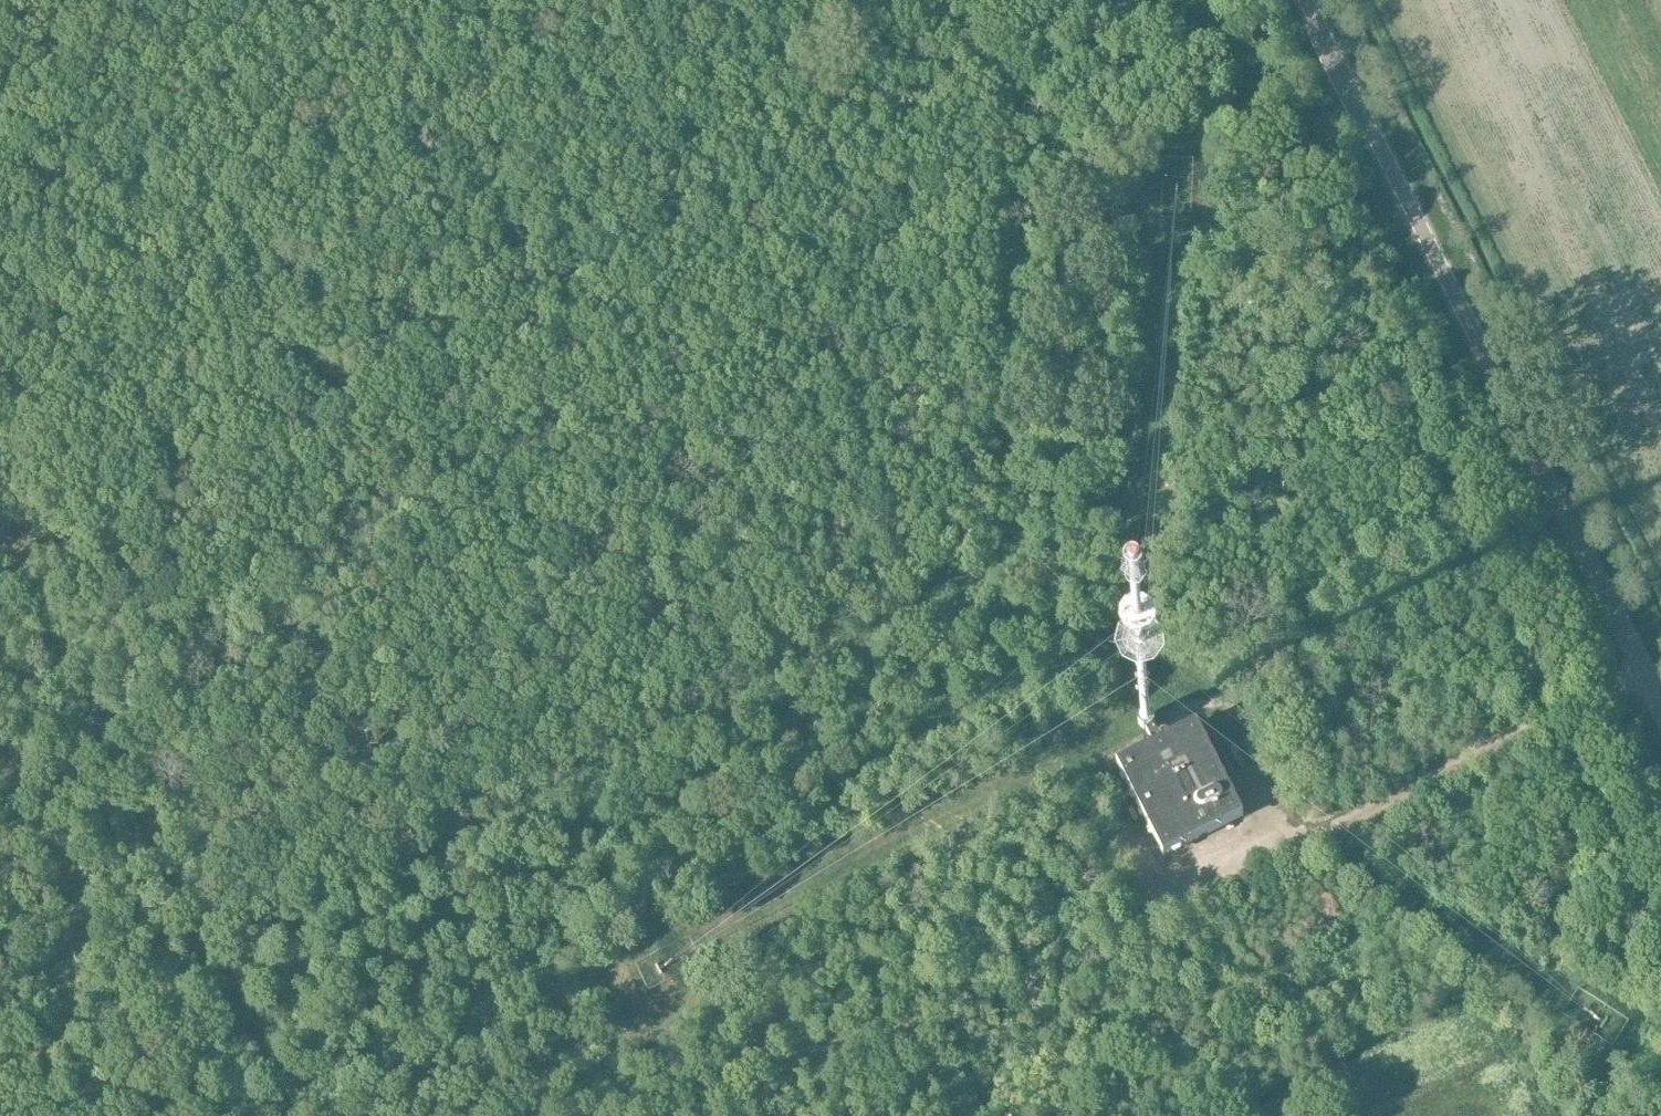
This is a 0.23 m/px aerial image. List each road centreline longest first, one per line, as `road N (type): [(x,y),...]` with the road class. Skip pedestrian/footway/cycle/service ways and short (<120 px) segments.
road 1 (tertiary): [(1660,706),(1306,0)]

